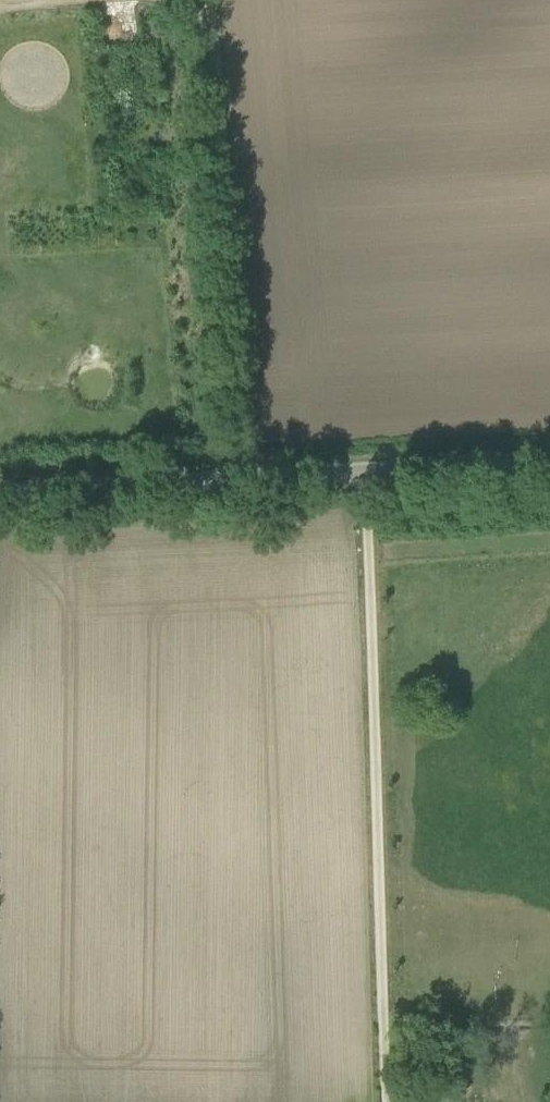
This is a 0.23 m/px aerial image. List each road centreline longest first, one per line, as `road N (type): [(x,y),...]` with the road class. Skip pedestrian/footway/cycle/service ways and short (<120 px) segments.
road 1 (track): [(202,0),(245,478)]
road 2 (unclassified): [(549,456),(245,478)]
road 3 (unclassified): [(0,493),(245,478)]

